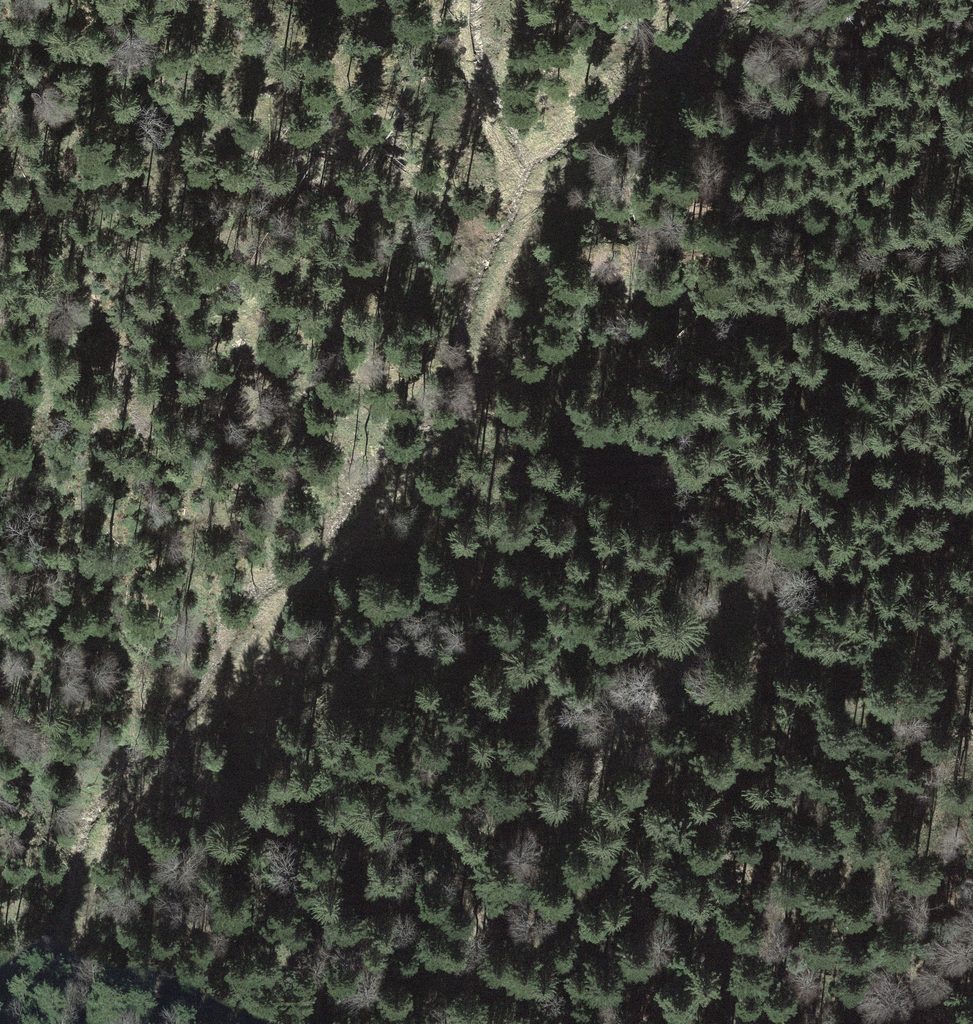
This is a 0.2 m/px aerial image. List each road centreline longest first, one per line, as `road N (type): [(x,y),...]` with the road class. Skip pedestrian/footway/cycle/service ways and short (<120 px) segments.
road 1 (track): [(461,0),(476,100),(495,144),(534,157),(459,425),(263,632),(223,700),(99,838),(76,930),(54,969),(0,996)]
road 2 (track): [(411,1023),(597,760),(765,590),(972,355)]
road 3 (track): [(534,157),(569,109),(728,0)]
road 4 (track): [(765,590),(834,577),(972,518)]

